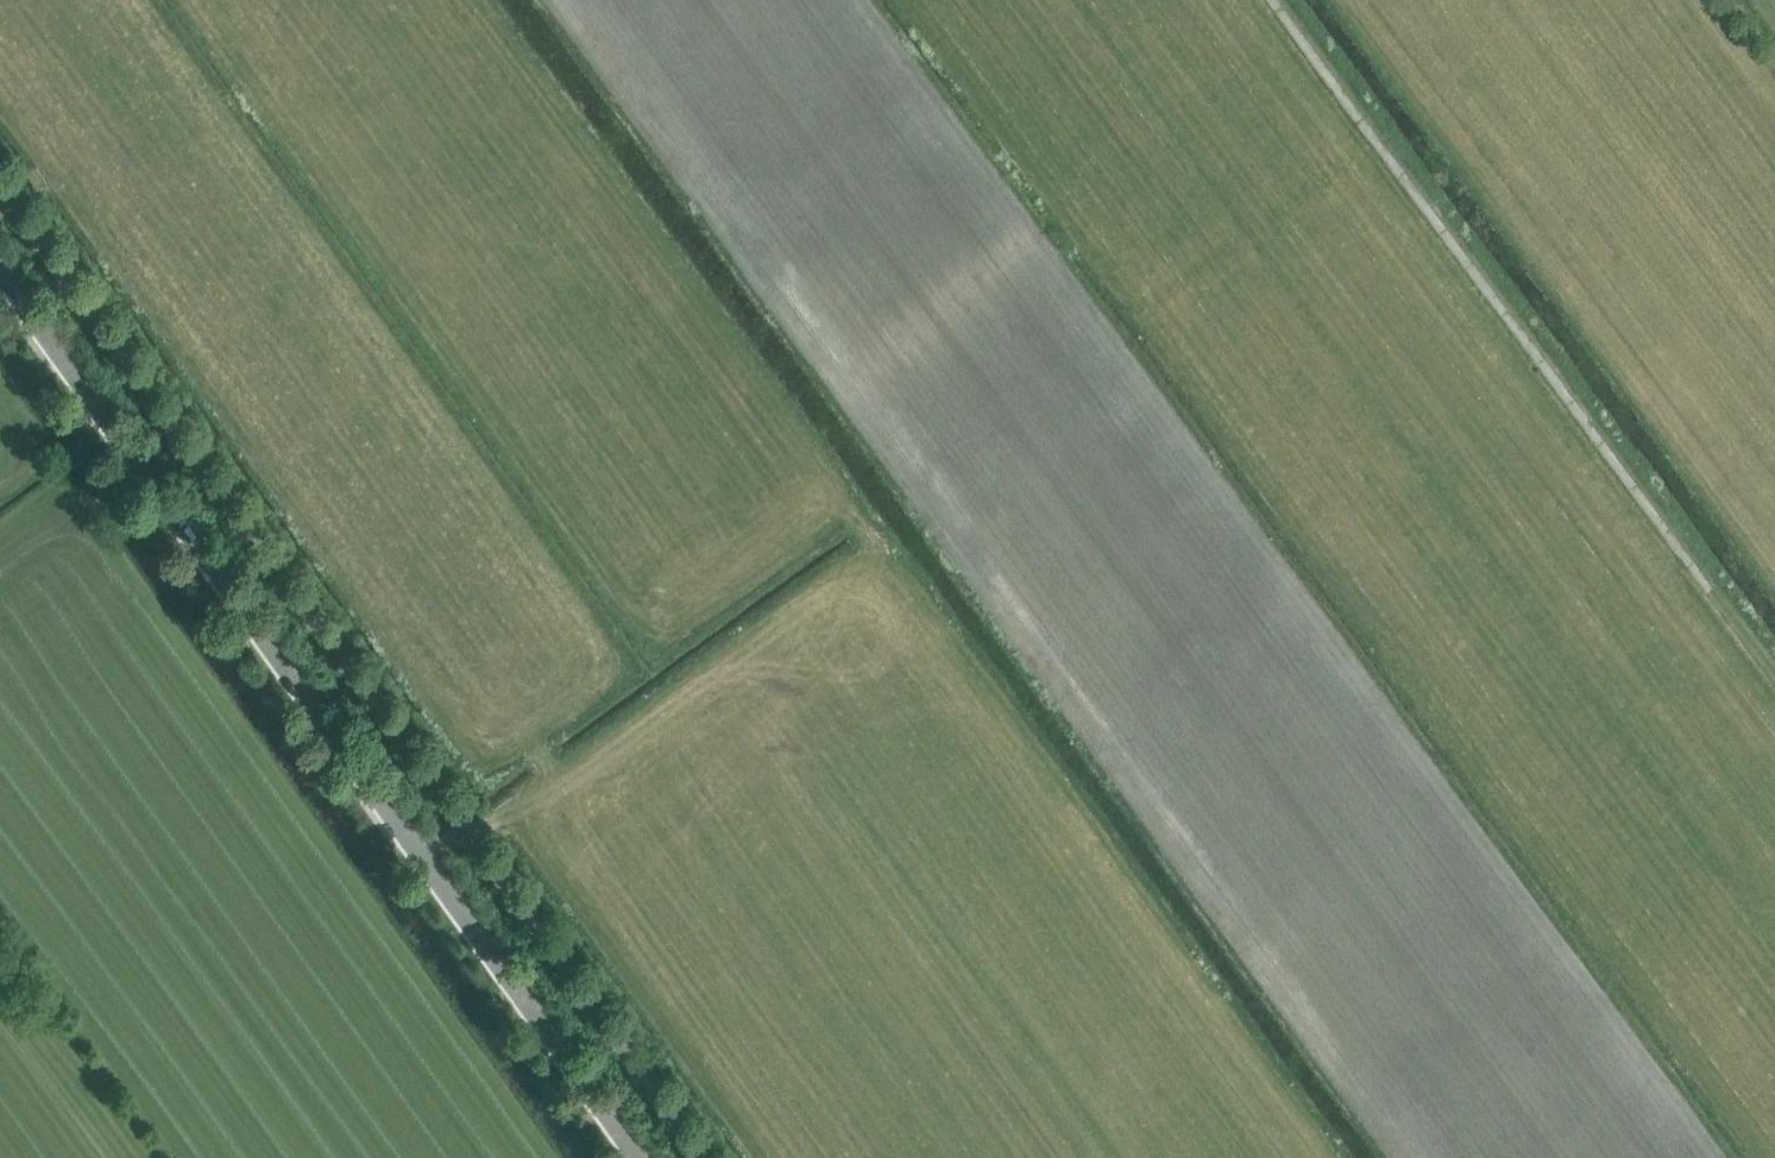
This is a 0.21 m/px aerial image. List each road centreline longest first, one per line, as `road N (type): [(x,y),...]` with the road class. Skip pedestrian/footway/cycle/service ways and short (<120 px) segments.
road 1 (tertiary): [(638,1157),(0,274)]

